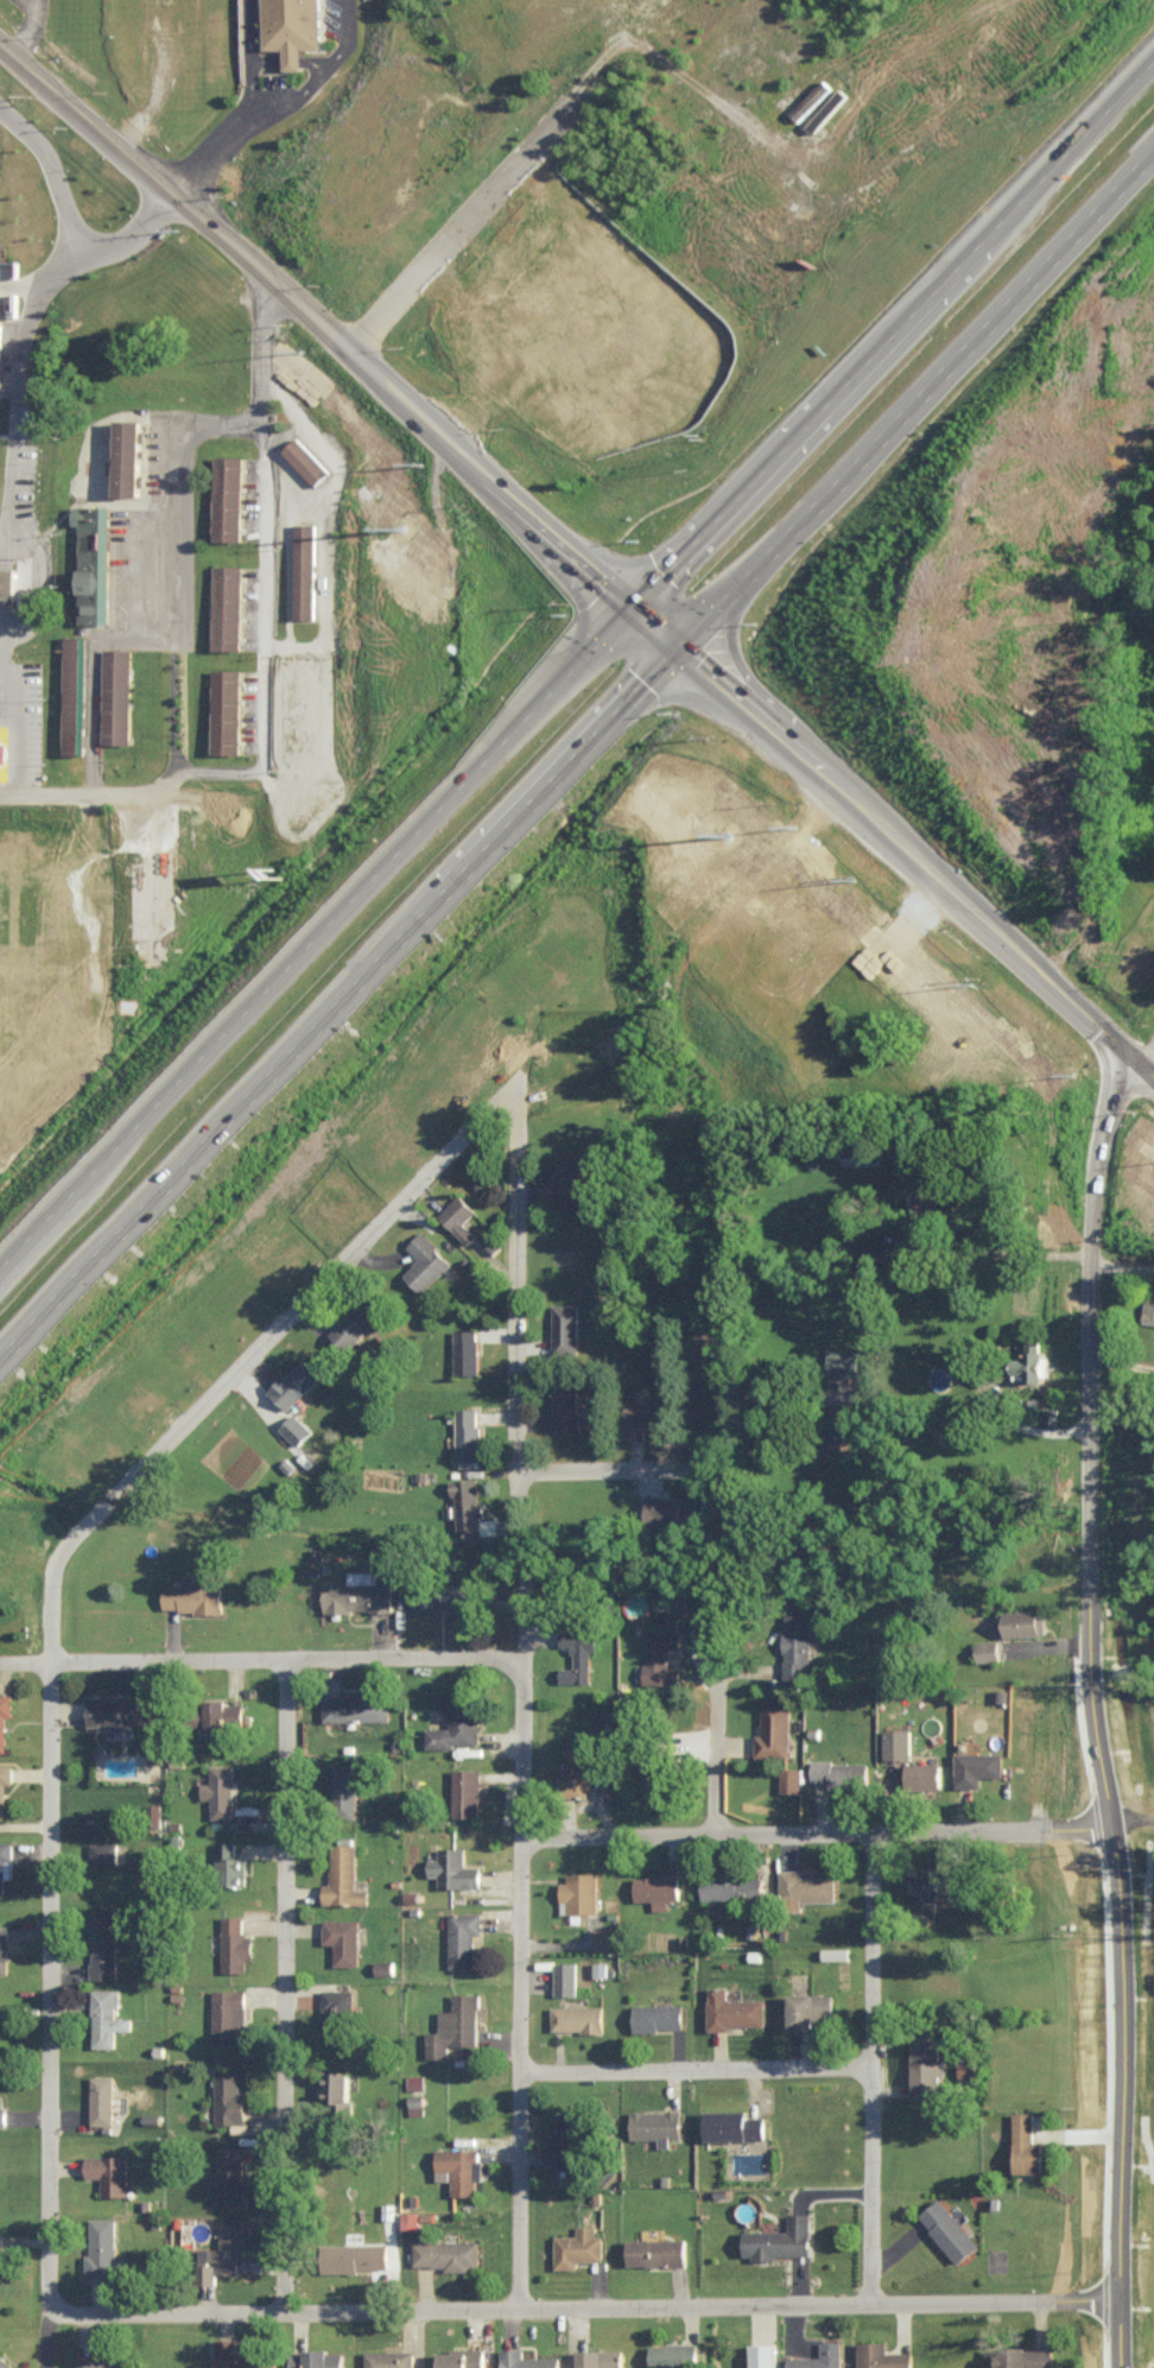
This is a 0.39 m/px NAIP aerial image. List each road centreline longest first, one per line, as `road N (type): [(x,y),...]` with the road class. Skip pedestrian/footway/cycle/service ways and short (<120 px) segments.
road 1 (residential): [(532,2306),(530,1071)]
road 2 (tertiary): [(1117,2367),(1117,1892),(1089,1669),(1089,1216)]
road 3 (residential): [(61,2307),(1117,2297)]
road 4 (motorway): [(0,1339),(657,758),(710,740)]
road 5 (motorway): [(0,1292),(616,645)]
road 6 (motorway): [(577,607),(0,1215)]
road 7 (motorway): [(478,515),(477,547),(463,581),(0,1190)]
road 8 (motorway): [(1153,3),(626,556)]
road 9 (motorway): [(1114,0),(944,156),(591,448),(569,458),(527,460)]
road 10 (residential): [(61,2307),(49,2282),(44,1664),(51,1570)]
road 11 (motorway): [(665,594),(1153,82)]
road 12 (residential): [(51,1570),(76,1531),(530,1071)]
road 13 (motorway): [(763,678),(775,627),(868,498),(993,331),(1153,139)]
road 14 (residential): [(293,2309),(290,1661)]
road 15 (residential): [(534,1836),(1110,1819)]
road 16 (residential): [(530,1653),(0,1663)]
road 17 (primary): [(730,745),(784,764),(1099,1040),(1123,1087)]
road 18 (primary): [(1153,1041),(1111,1024),(793,745),(771,707)]
road 19 (residential): [(884,2301),(881,1830)]
road 20 (primary): [(0,42),(347,347)]
road 21 (residential): [(881,2058),(532,2060)]
road 22 (primary): [(516,458),(473,444),(382,365),(347,347)]
road 23 (primary): [(347,347),(369,380),(457,458),(476,495)]
road 24 (primary): [(543,547),(670,659),(683,682)]
road 25 (primary): [(710,657),(678,640),(566,527)]
road 26 (residential): [(709,1830),(709,1715),(692,1644)]
road 27 (residential): [(0,790),(147,792),(178,768)]
road 28 (residential): [(526,1474),(706,1469)]
road 29 (tertiary): [(1126,1096),(1095,1163),(1089,1216)]

